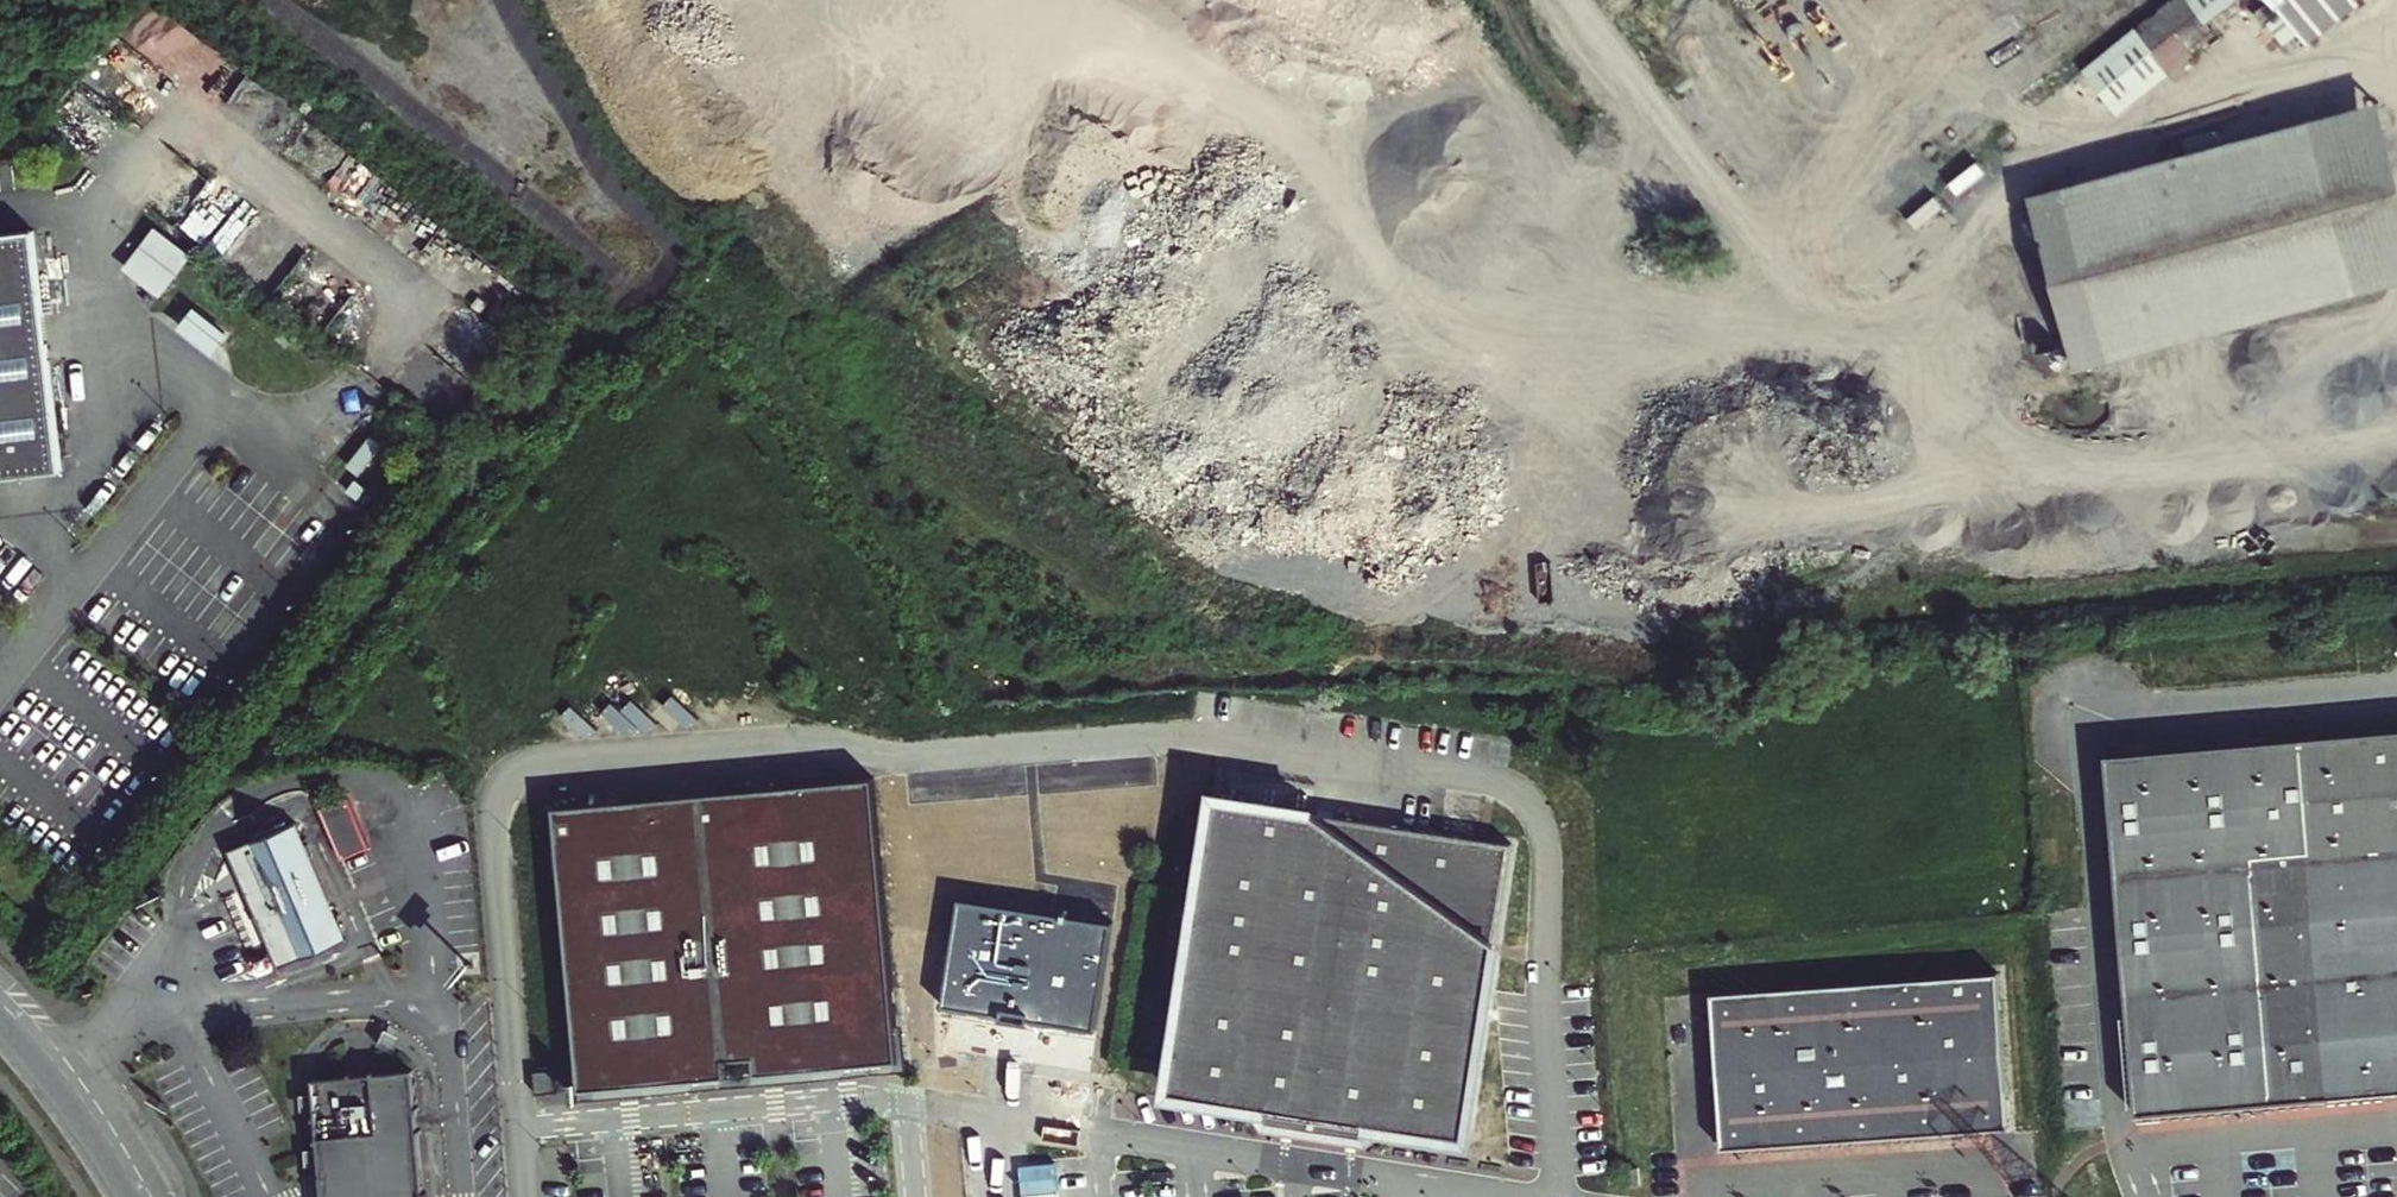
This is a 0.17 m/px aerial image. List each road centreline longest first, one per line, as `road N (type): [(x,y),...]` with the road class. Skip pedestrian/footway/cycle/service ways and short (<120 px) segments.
road 1 (tertiary): [(125,1196),(68,1106),(0,1023)]

